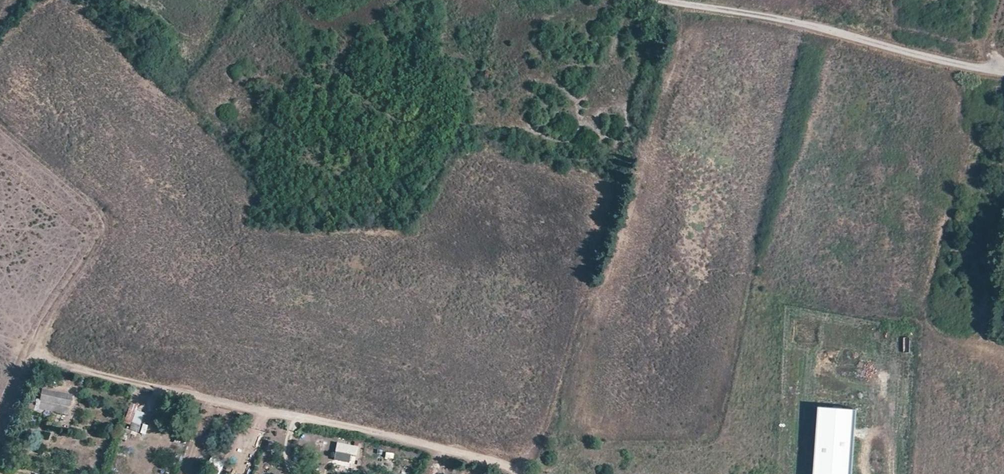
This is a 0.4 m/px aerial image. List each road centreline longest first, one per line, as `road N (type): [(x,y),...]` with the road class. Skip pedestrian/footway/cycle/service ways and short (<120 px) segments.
road 1 (track): [(29,359),(515,473)]
road 2 (track): [(651,0),(1003,73)]

